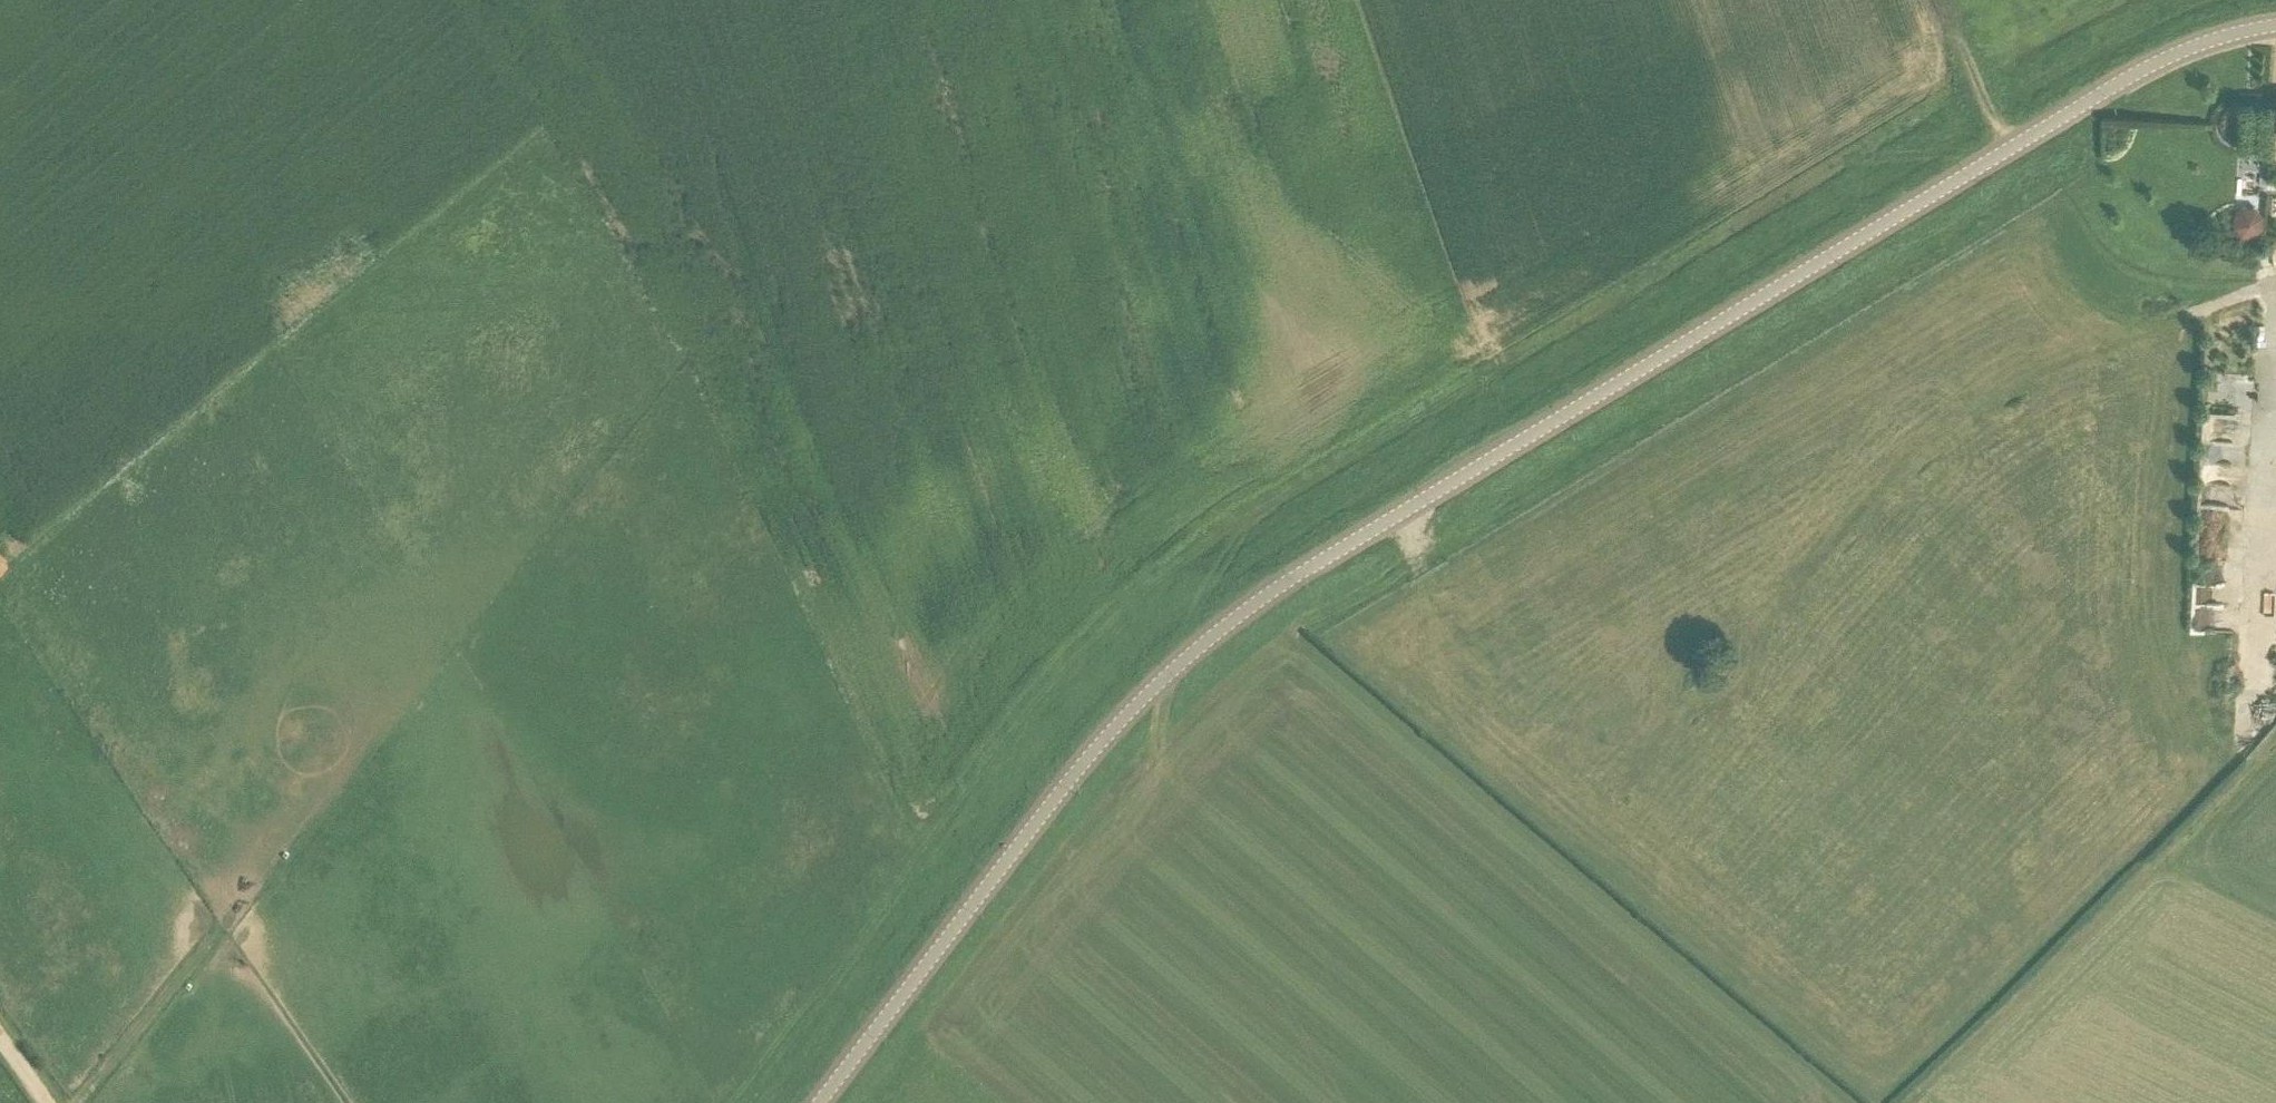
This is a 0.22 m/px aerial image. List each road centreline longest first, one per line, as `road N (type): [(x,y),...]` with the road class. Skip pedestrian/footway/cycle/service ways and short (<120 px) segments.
road 1 (tertiary): [(820,1102),(1082,764),(1203,643),(1430,495),(2099,93),(2170,54),(2275,25)]
road 2 (track): [(1900,1102),(2275,730)]

